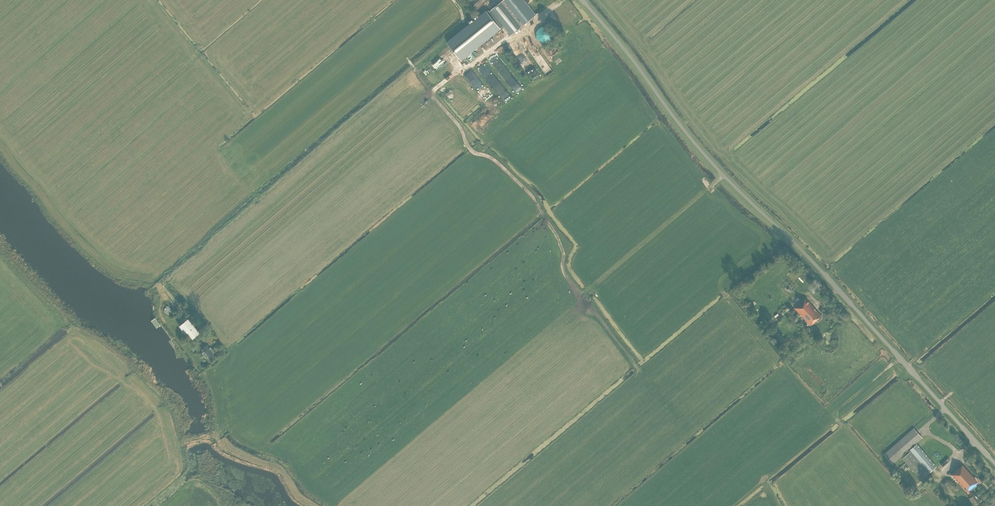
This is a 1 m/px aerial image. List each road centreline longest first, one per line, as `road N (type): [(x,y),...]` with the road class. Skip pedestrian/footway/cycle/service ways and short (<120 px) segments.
road 1 (unclassified): [(895,356),(697,151),(577,0)]
road 2 (unclassified): [(903,498),(838,417),(895,356)]
road 3 (unclassified): [(994,464),(895,356)]

